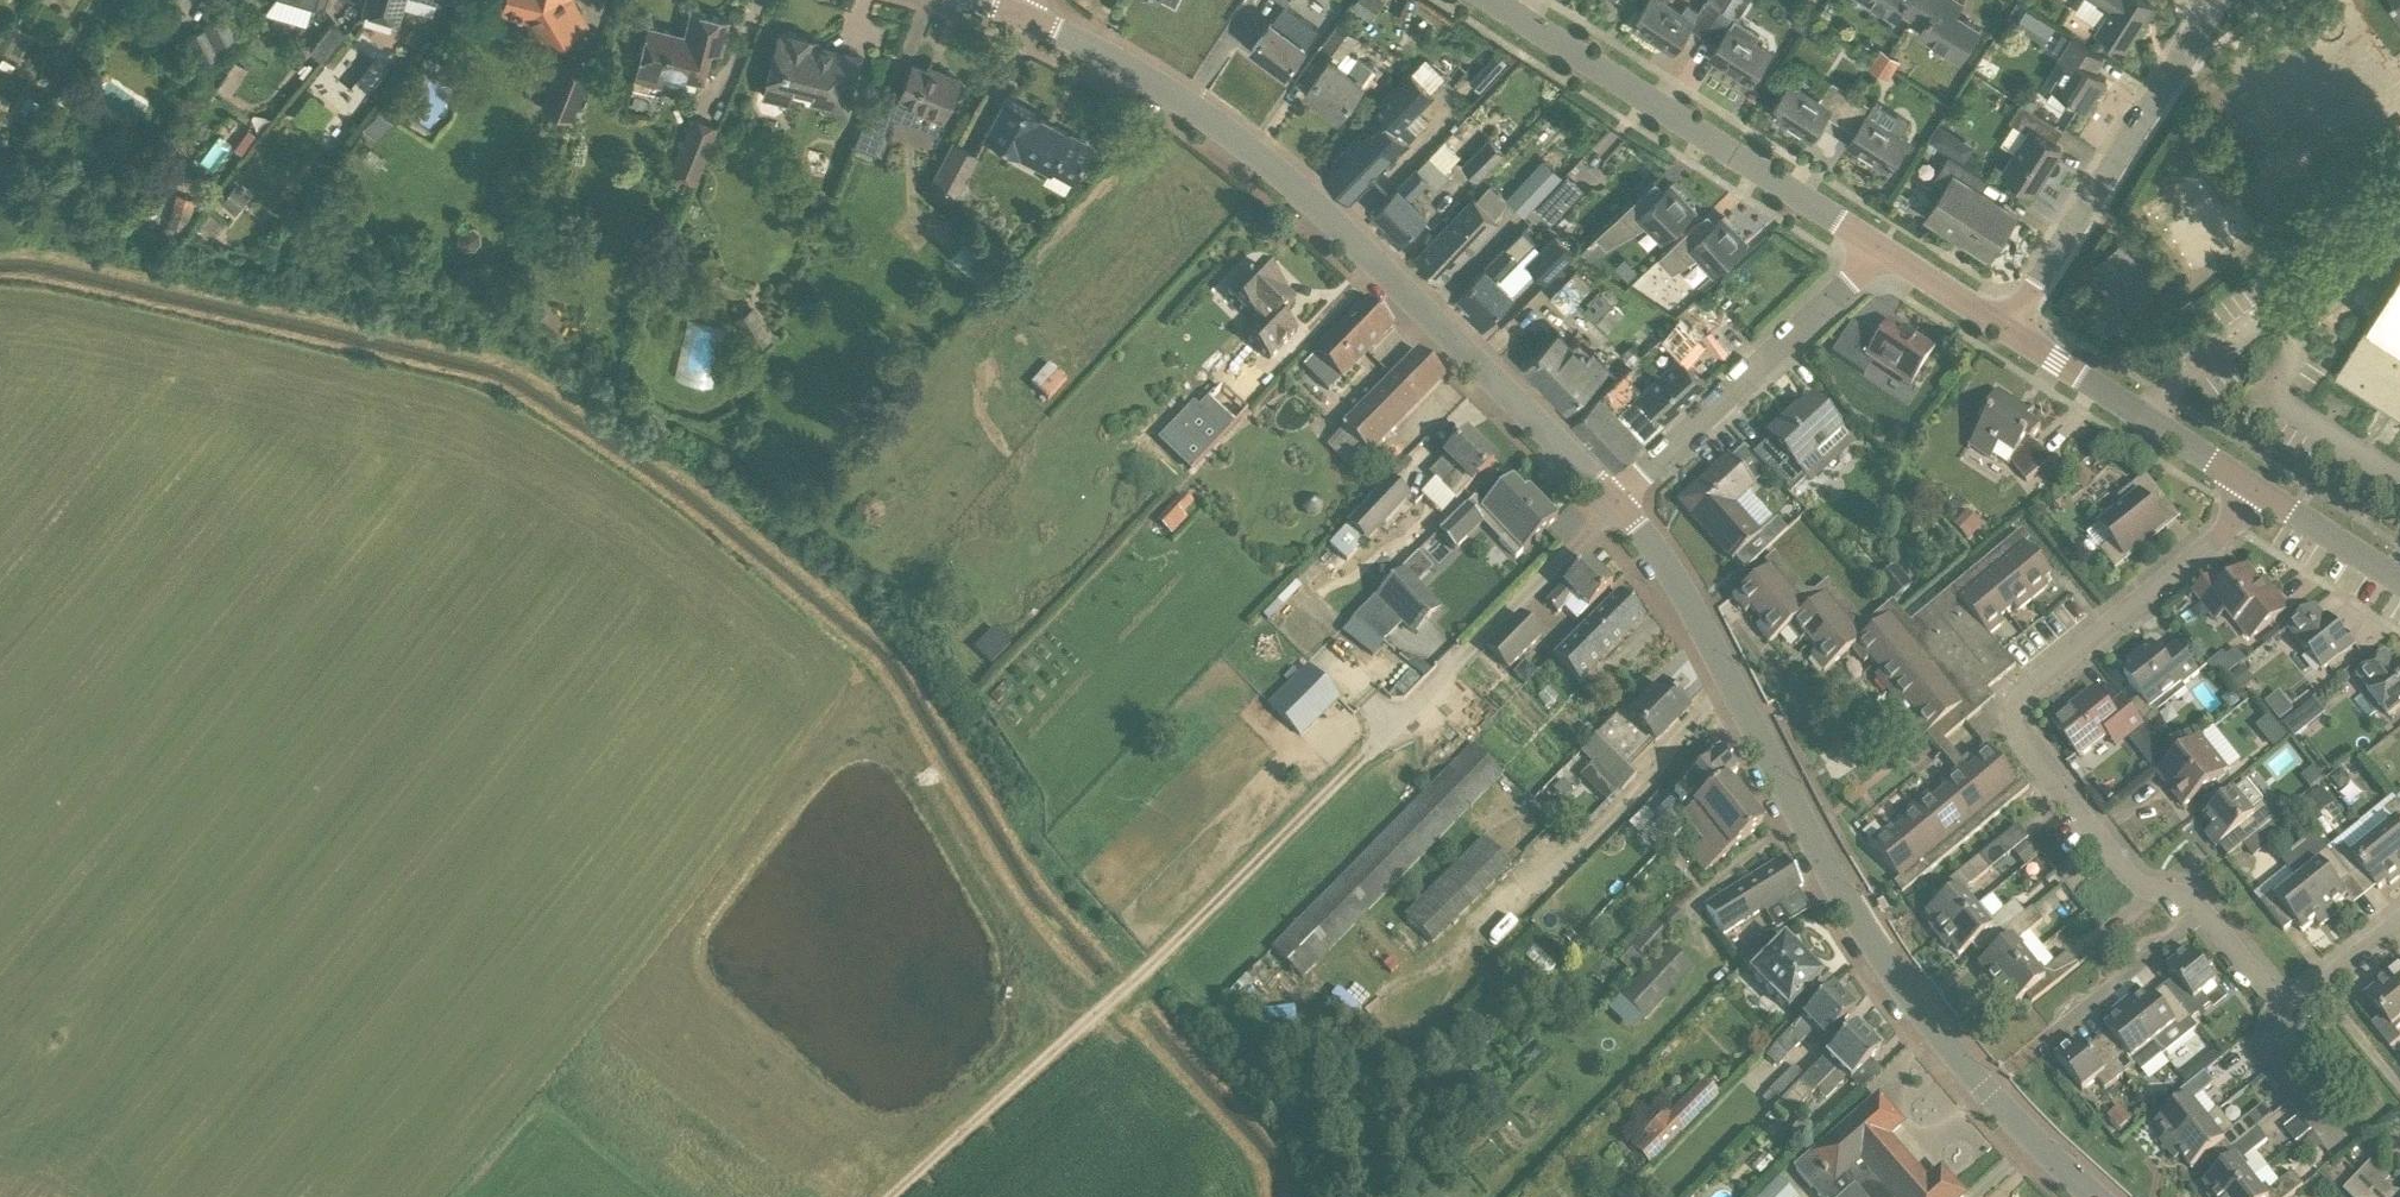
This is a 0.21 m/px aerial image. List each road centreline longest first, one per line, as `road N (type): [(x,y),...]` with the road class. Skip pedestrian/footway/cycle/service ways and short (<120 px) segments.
road 1 (track): [(891,1196),(1209,908),(1618,502)]
road 2 (secondary): [(1618,502),(1332,225),(1196,113),(1022,17)]
road 3 (secondary): [(1980,1088),(1872,950),(1686,590),(1618,502)]
road 4 (residential): [(2264,495),(2033,687),(2014,712),(2028,746),(2123,871),(2157,892),(2184,892),(2201,910)]
road 5 (unclassified): [(1882,256),(1484,0)]
road 6 (residential): [(2006,334),(2216,0)]
road 7 (residential): [(1618,502),(1882,256)]
road 8 (unclassified): [(2264,495),(2006,334)]
road 9 (residential): [(2201,910),(2285,1020),(2399,927)]
road 10 (residential): [(1980,1088),(2201,910)]
road 11 (unclassified): [(2399,583),(2264,495)]
road 12 (secondary): [(2091,1196),(1980,1088)]
road 13 (unclassified): [(2006,334),(1882,256)]

